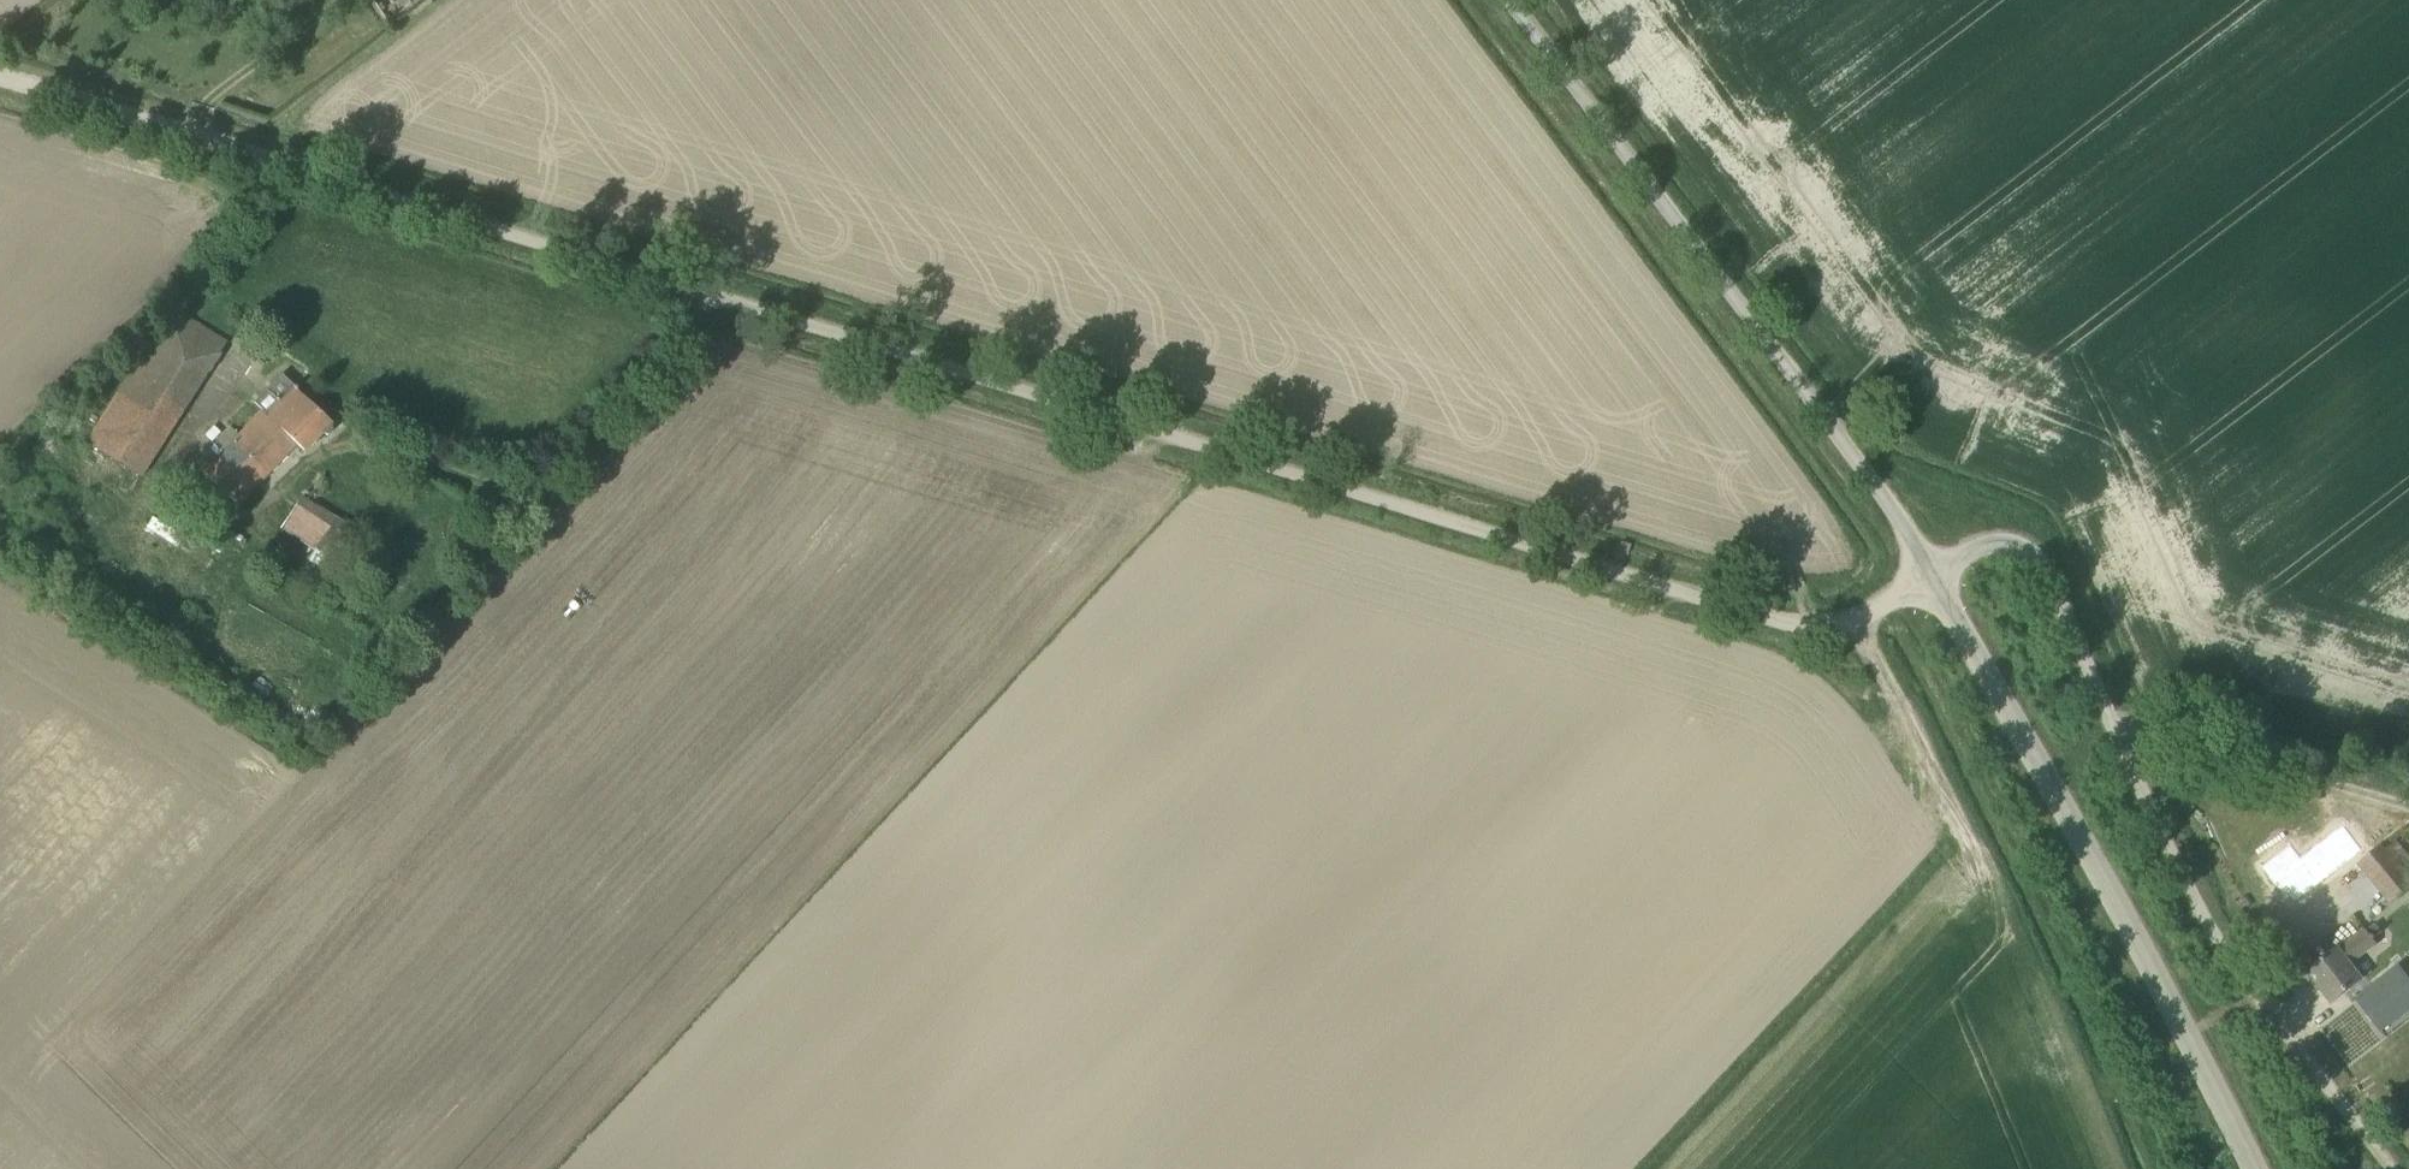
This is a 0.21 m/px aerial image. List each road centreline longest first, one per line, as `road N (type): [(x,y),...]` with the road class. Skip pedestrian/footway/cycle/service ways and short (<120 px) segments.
road 1 (unclassified): [(1935,576),(1864,622),(1814,632),(712,305),(292,168)]
road 2 (unclassified): [(1935,576),(1901,519),(1516,0)]
road 3 (unclassified): [(2302,1051),(2241,974),(2038,563),(2015,548),(1982,551),(1935,576)]
road 4 (unclassified): [(2239,1168),(1935,576)]
road 5 (track): [(0,81),(292,168)]
road 6 (track): [(2408,814),(2123,733)]
road 7 (track): [(2393,1168),(2302,1051)]

